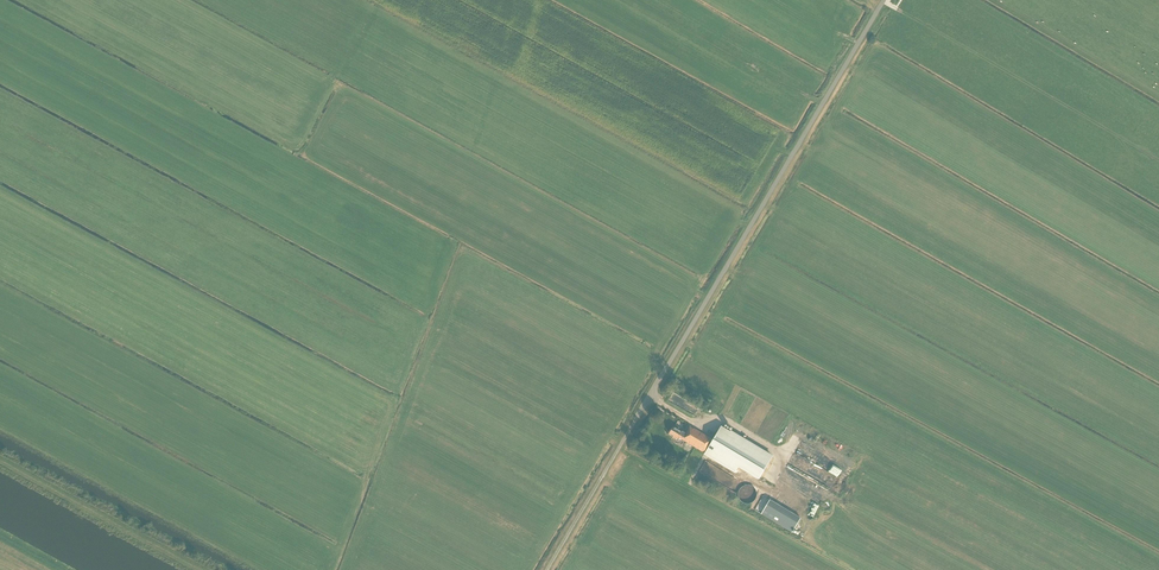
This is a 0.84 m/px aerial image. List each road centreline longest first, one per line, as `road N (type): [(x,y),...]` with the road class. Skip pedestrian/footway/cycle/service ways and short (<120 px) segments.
road 1 (unclassified): [(551,569),(889,0)]

